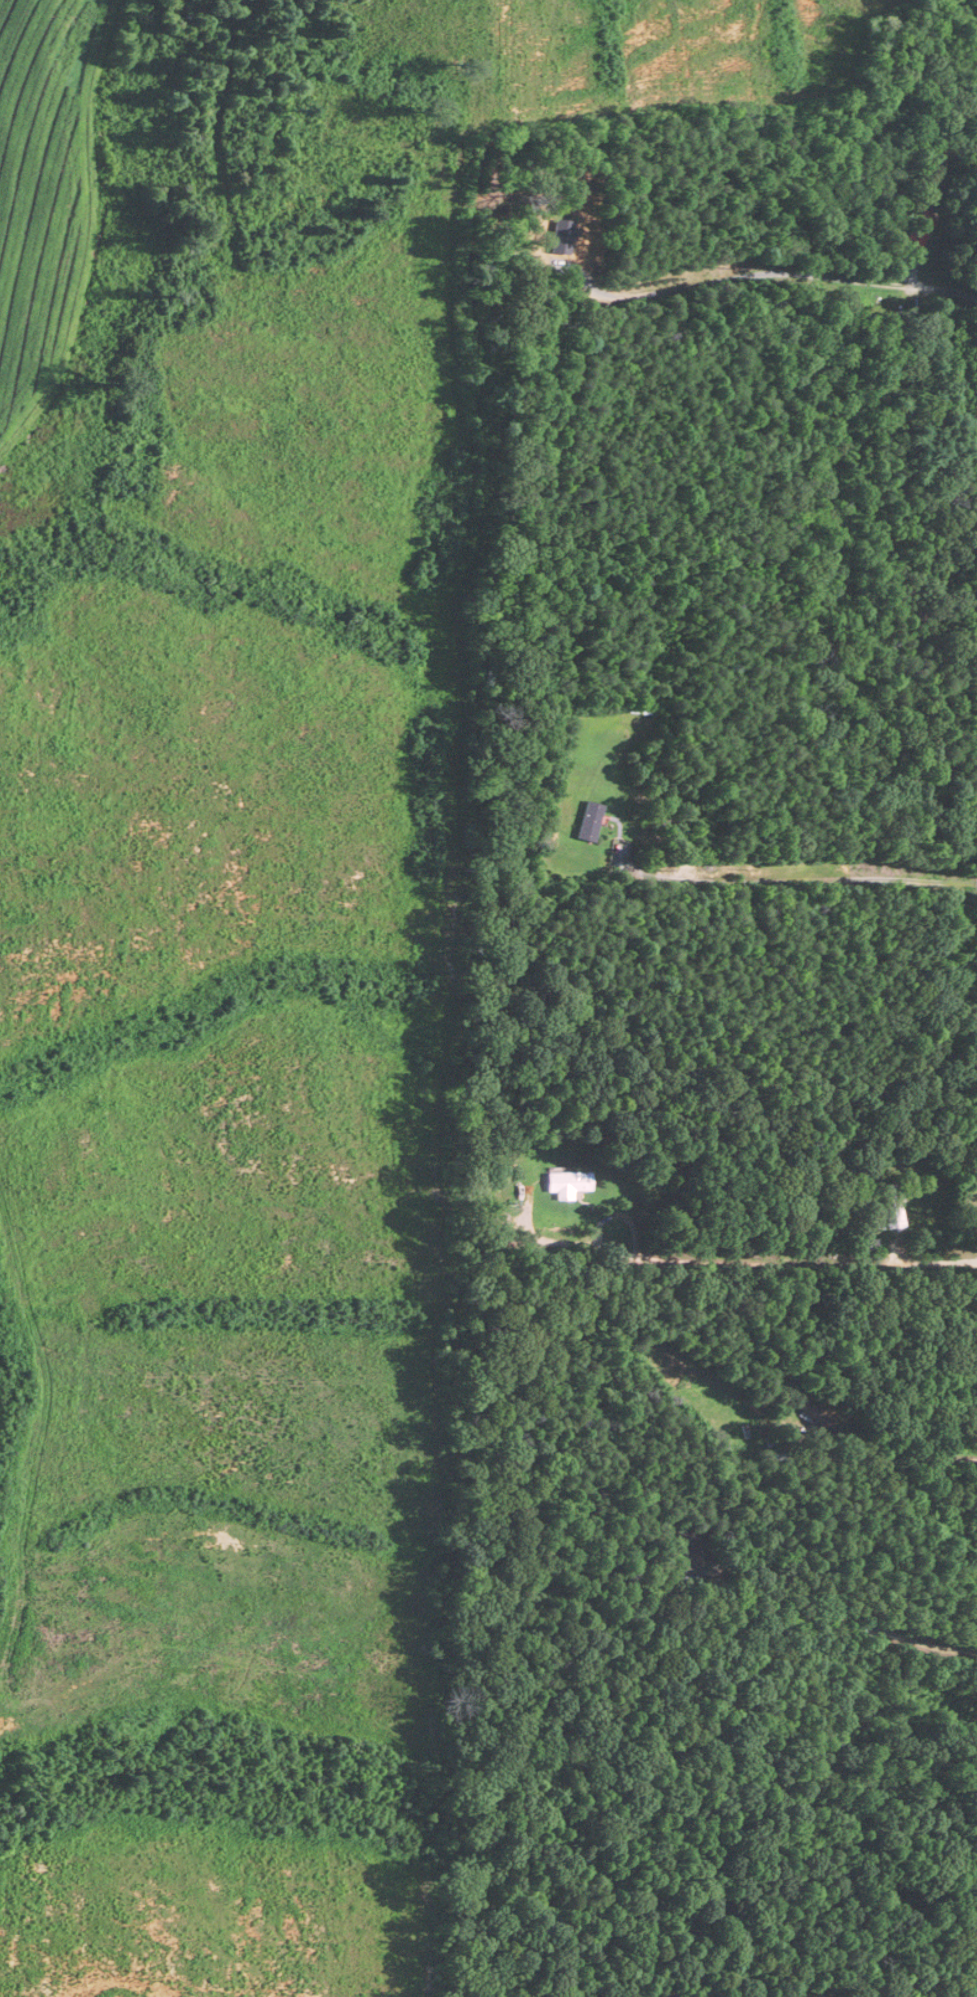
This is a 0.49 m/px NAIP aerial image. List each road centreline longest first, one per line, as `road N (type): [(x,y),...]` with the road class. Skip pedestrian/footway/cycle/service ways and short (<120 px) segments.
road 1 (residential): [(976,883),(891,875),(705,880),(642,871),(632,838)]
road 2 (residential): [(976,1264),(612,1258)]

